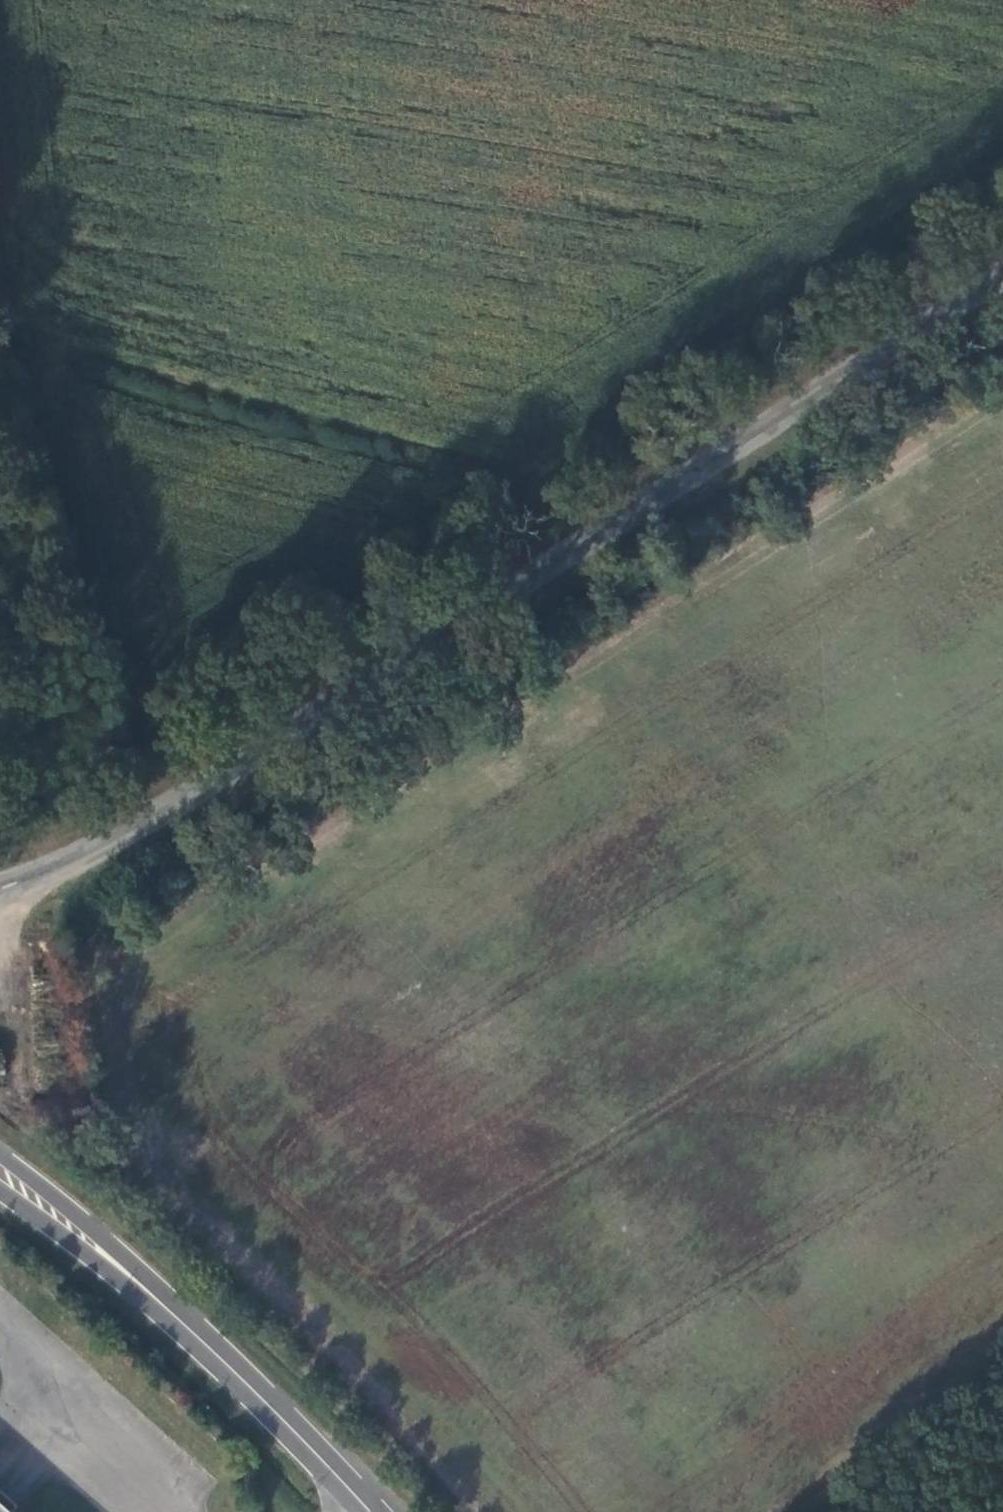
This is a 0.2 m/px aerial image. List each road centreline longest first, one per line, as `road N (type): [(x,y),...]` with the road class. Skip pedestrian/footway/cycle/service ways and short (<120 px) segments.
road 1 (tertiary): [(0,889),(75,860),(694,475),(1002,272)]
road 2 (secondary): [(0,1171),(140,1285),(367,1511)]

